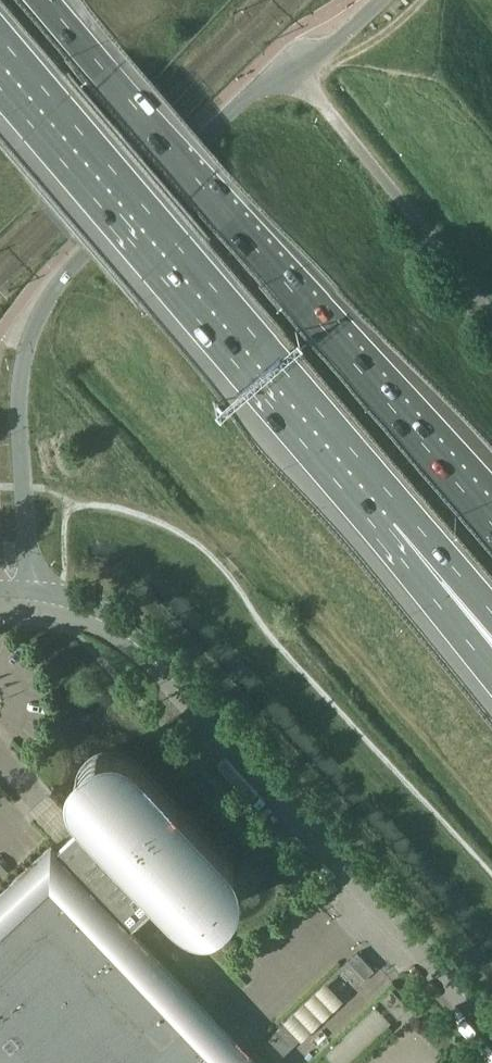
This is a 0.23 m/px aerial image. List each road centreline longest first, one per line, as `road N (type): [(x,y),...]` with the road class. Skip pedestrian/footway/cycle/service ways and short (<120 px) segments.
road 1 (unclassified): [(37,593),(22,487),(22,366),(50,290),(241,104),(332,45),(382,0)]
road 2 (motorway): [(491,524),(45,0)]
road 3 (unclassified): [(37,593),(125,627),(491,1026)]
road 4 (motorway): [(0,64),(393,515)]
road 5 (motorway): [(393,515),(491,653)]
road 6 (motorway): [(393,515),(491,625)]

